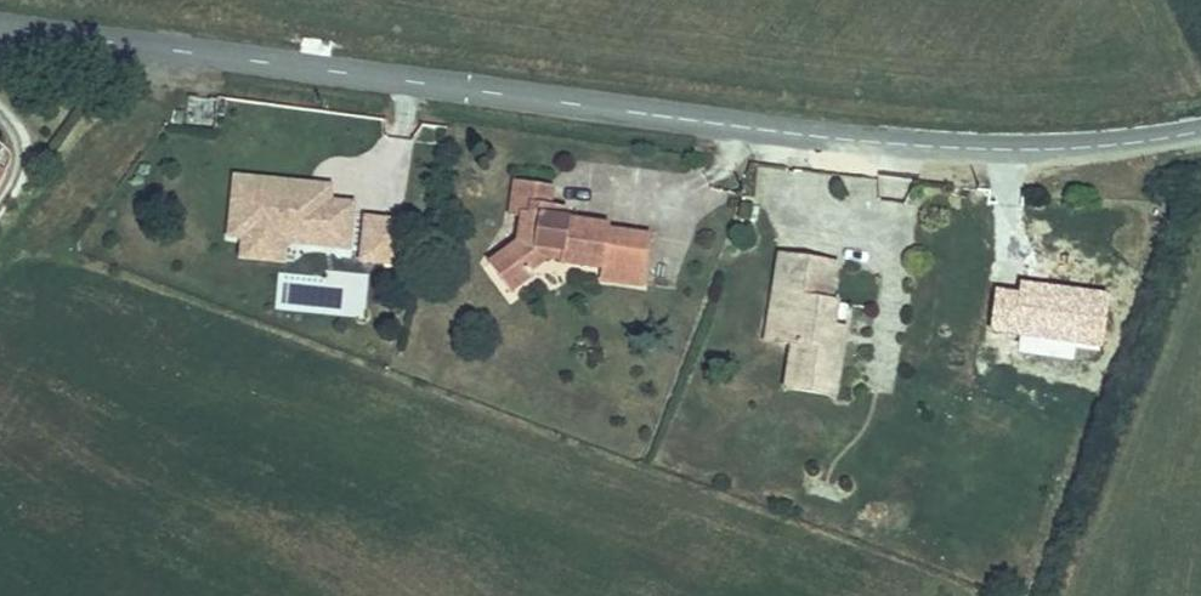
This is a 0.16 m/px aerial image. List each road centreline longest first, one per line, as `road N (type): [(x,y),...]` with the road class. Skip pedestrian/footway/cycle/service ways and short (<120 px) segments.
road 1 (tertiary): [(0,23),(921,146),(1051,148),(1200,131)]
road 2 (track): [(1200,274),(1068,595)]

